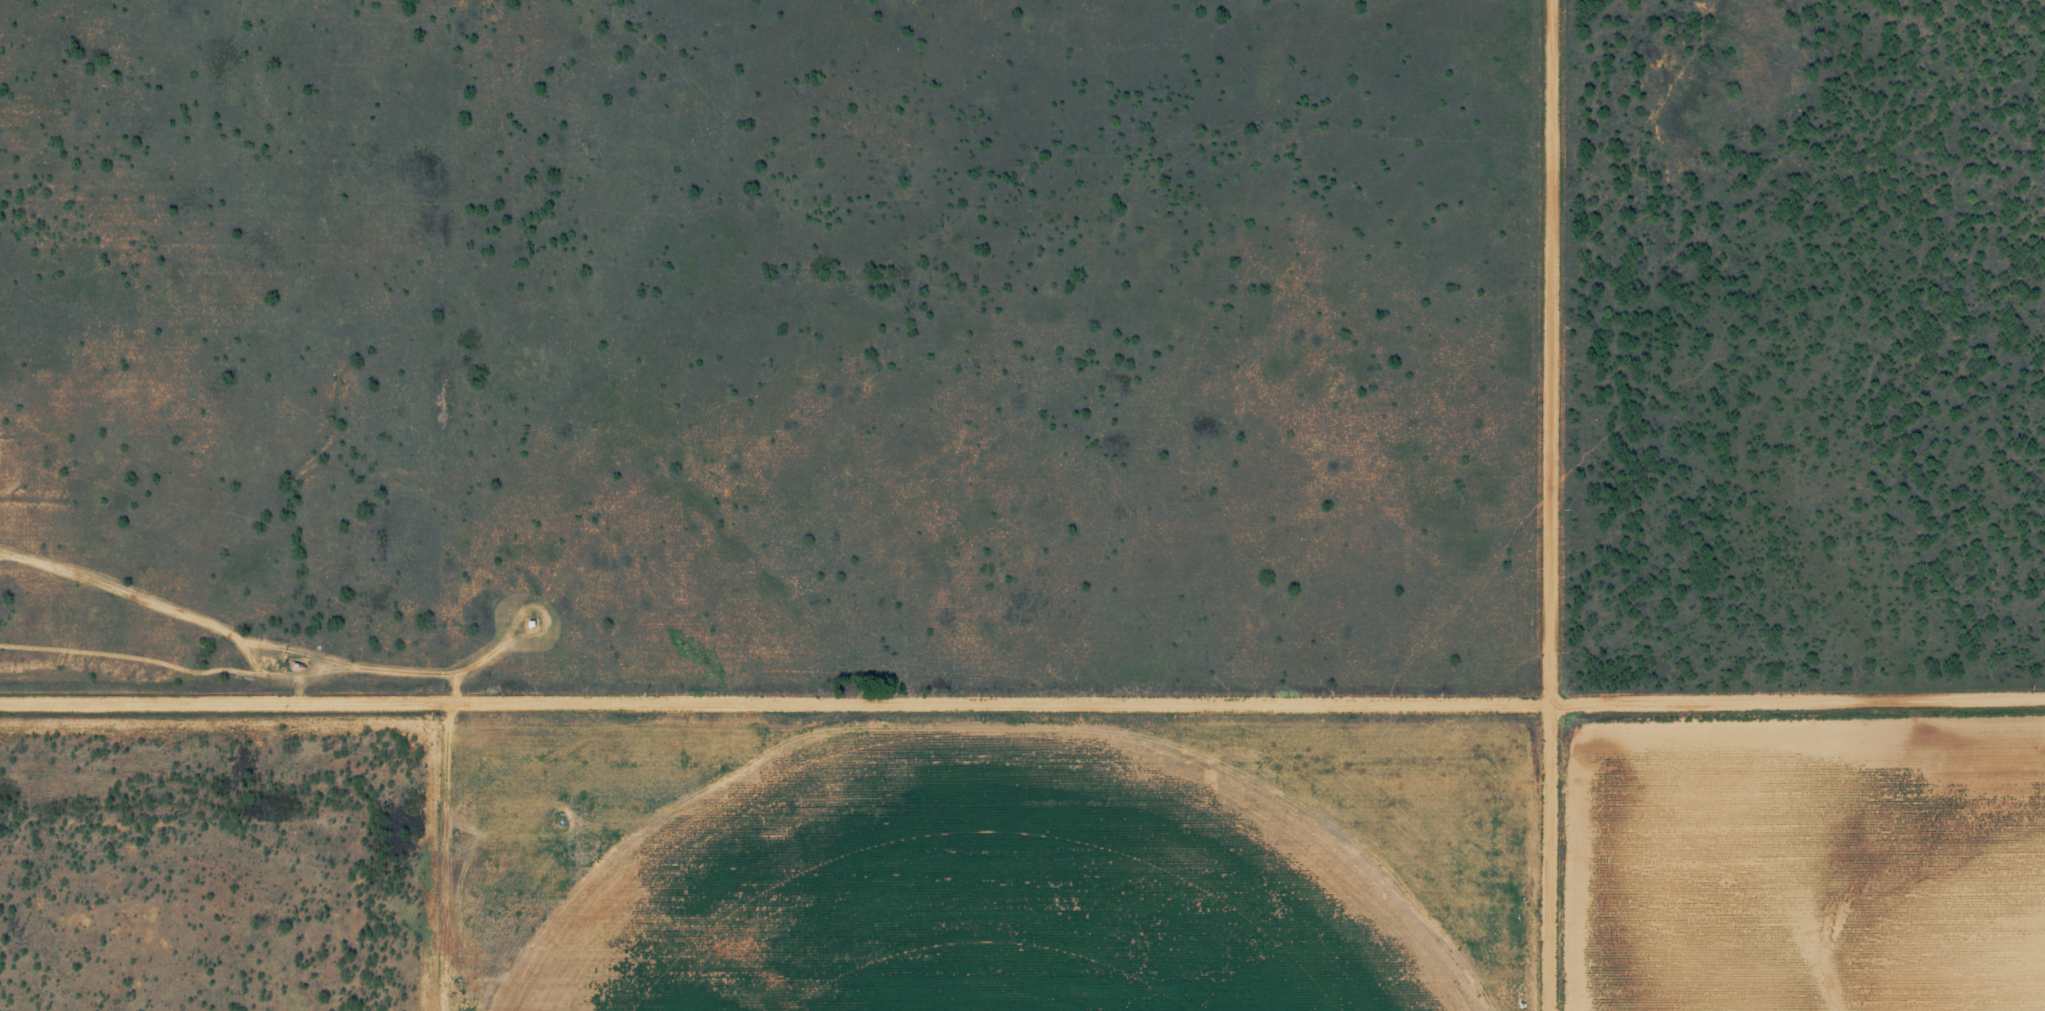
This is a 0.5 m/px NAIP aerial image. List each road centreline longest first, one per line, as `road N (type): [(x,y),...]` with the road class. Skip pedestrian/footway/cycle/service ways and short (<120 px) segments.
road 1 (residential): [(0,698),(1552,709),(2044,701)]
road 2 (residential): [(1551,1010),(1553,0)]

